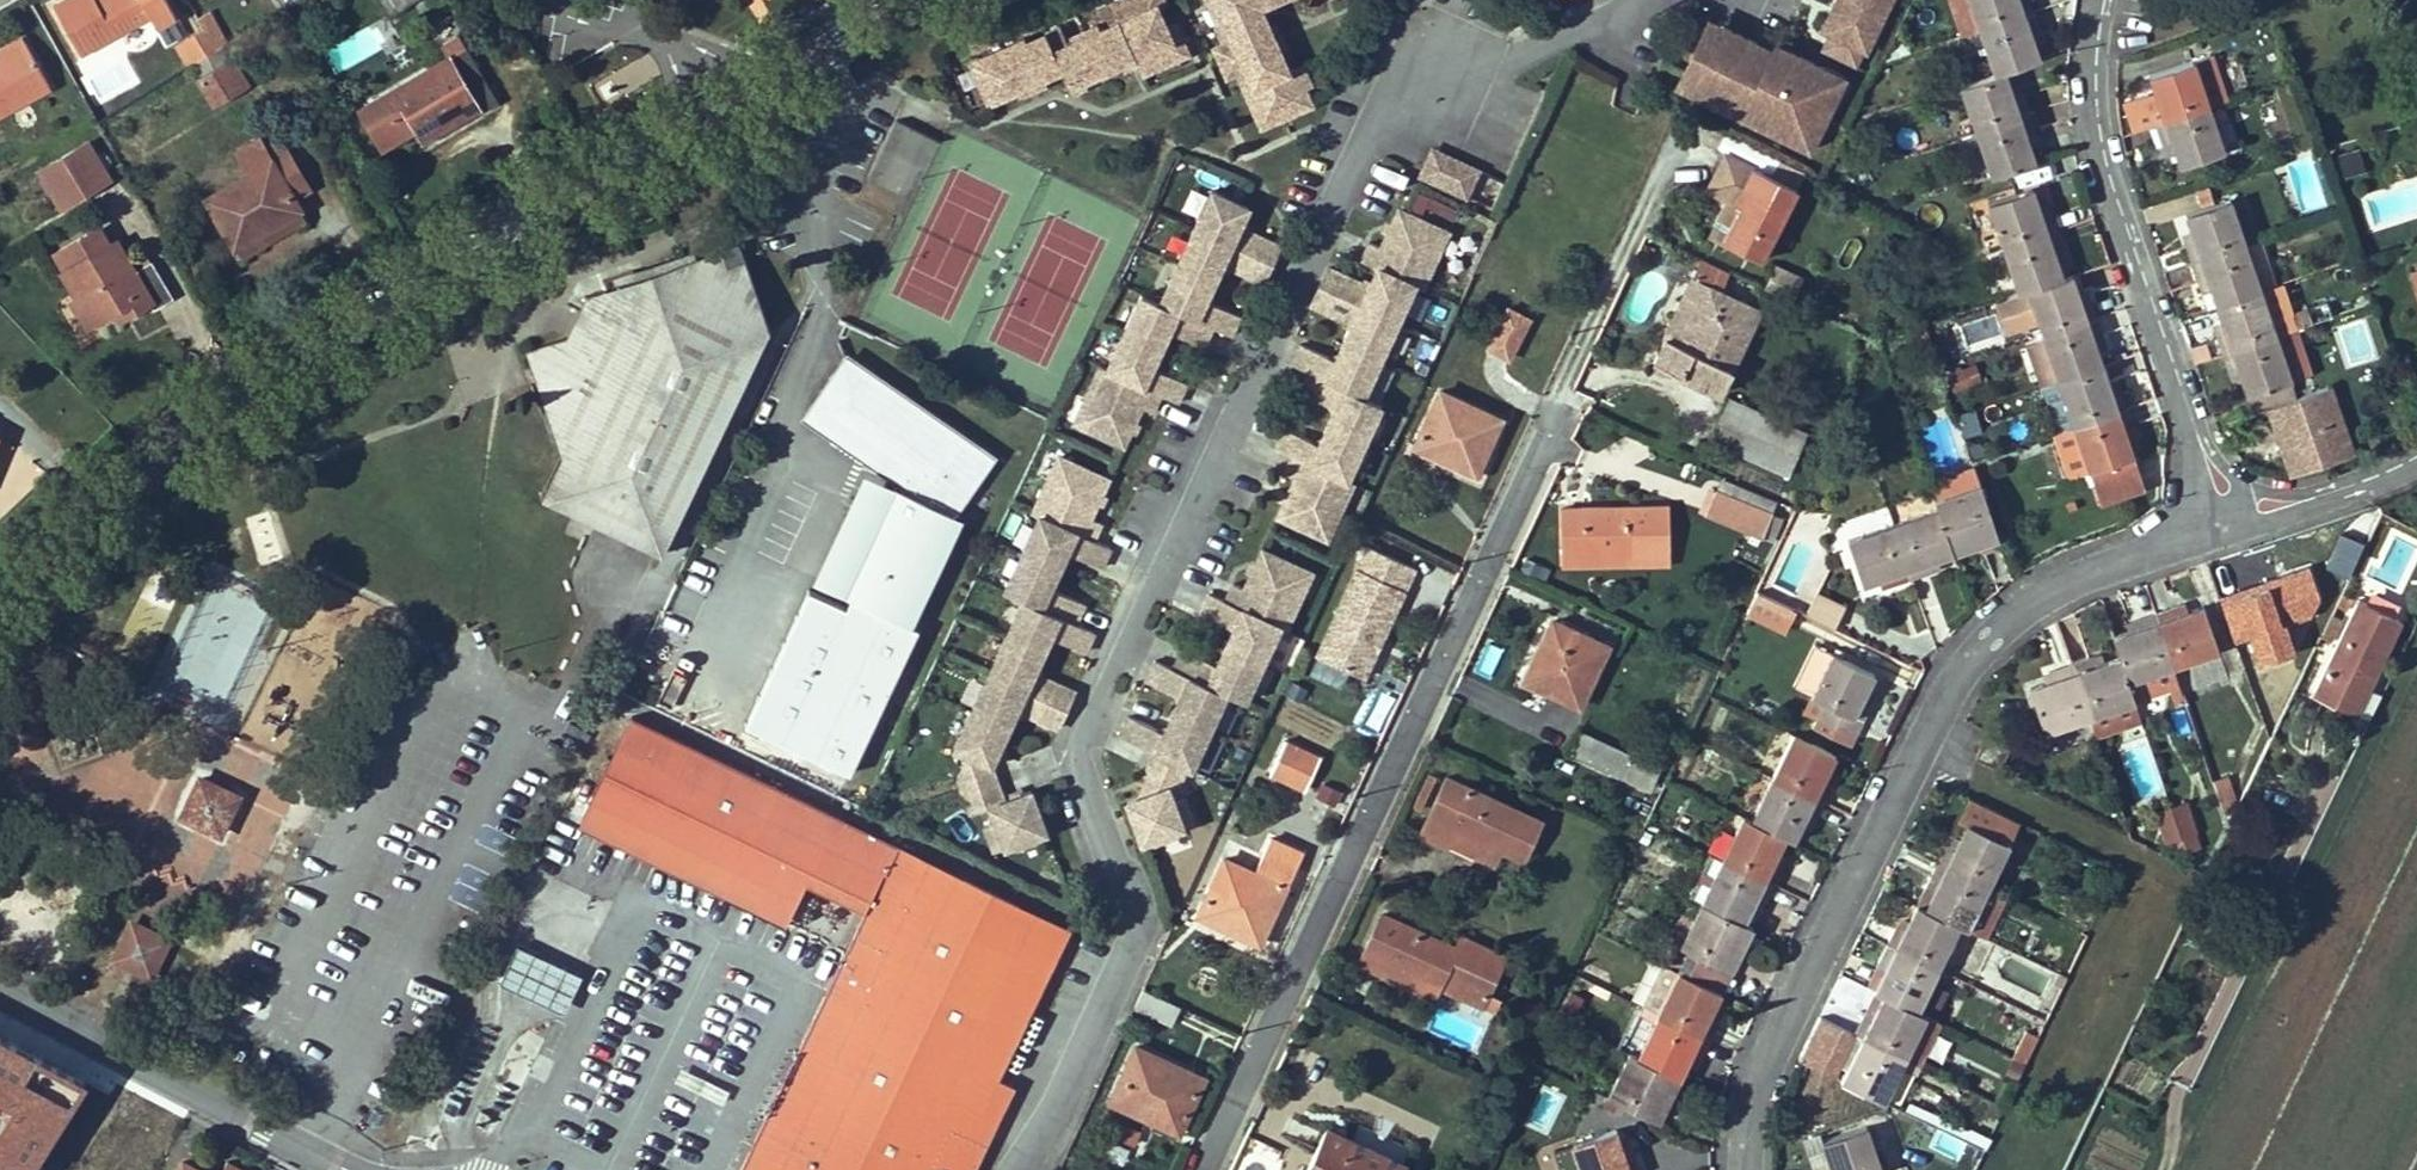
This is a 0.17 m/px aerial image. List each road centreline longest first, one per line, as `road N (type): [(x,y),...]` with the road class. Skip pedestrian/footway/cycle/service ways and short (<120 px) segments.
road 1 (residential): [(1383,107),(1235,393),(1073,746),(1137,922),(1082,1049),(1013,1169)]
road 2 (tertiary): [(0,593),(146,444),(900,0)]
road 3 (residential): [(2213,523),(2051,586),(2003,624),(1951,685),(1761,1072),(1744,1169)]
road 4 (residential): [(1556,435),(1208,1169)]
road 5 (residential): [(2163,1169),(2416,648)]
road 6 (residential): [(2213,523),(2097,129),(2095,52),(2103,0)]
road 7 (residential): [(376,1169),(314,1148),(0,987)]
road 8 (residential): [(1383,107),(1415,45),(1434,34),(1519,50),(1621,0)]
road 9 (residential): [(2416,465),(2213,523)]

